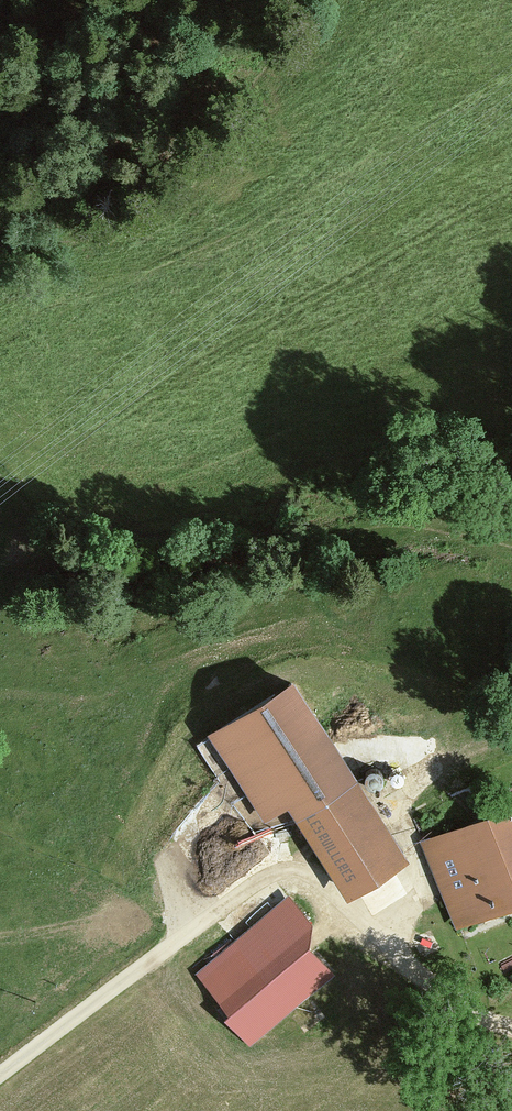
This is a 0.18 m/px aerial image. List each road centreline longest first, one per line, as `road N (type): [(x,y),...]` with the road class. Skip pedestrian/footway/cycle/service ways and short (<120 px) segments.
road 1 (track): [(0,1074),(277,874),(307,880),(478,1020),(511,1024)]
road 2 (track): [(0,487),(142,557),(511,507)]
road 3 (track): [(511,740),(404,809)]

